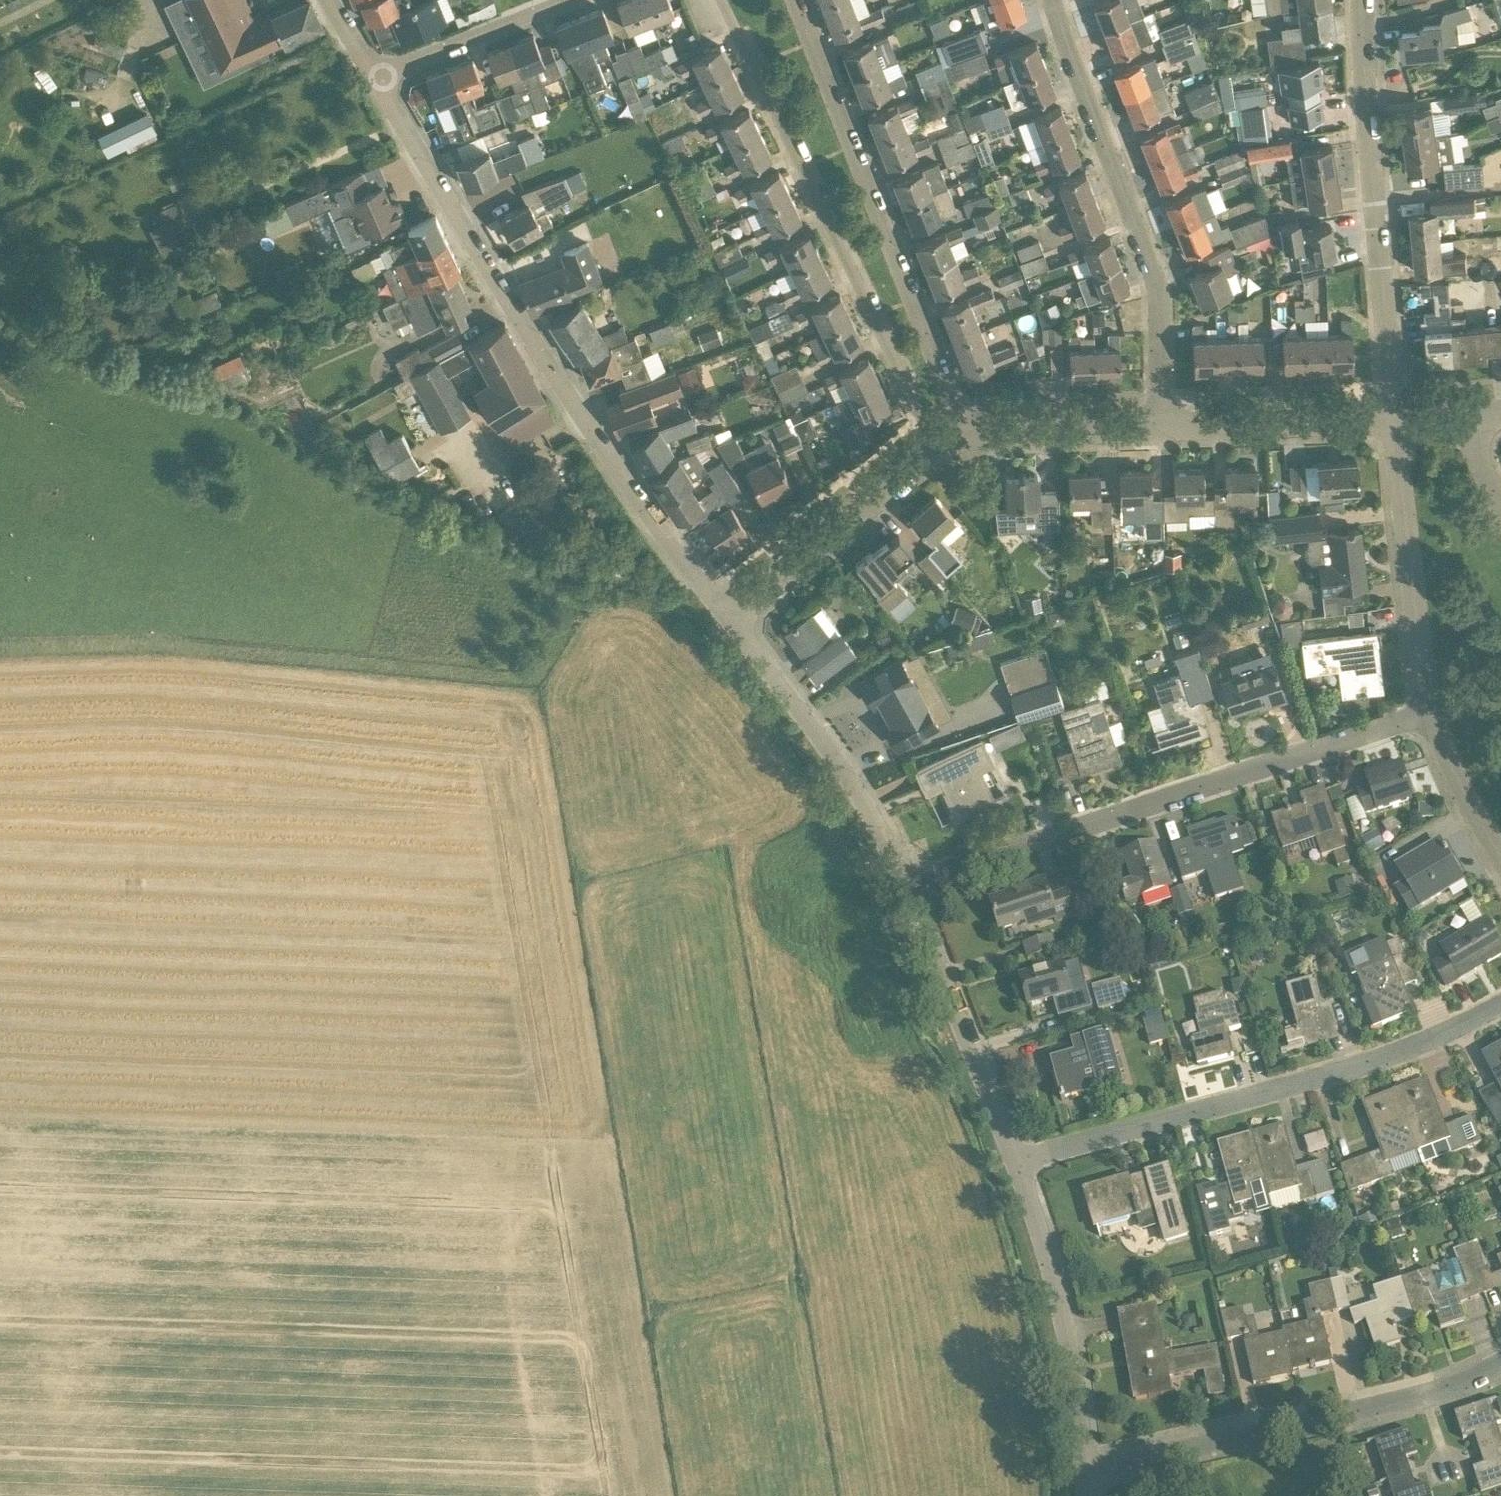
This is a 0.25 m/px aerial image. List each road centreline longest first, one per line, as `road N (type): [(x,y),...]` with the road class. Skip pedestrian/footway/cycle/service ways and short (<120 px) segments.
road 1 (unclassified): [(731,624),(581,419),(374,78)]
road 2 (residential): [(908,888),(1170,809),(1428,714)]
road 3 (residential): [(1015,1167),(1332,1073),(1439,1037),(1500,1006)]
road 4 (residential): [(715,0),(934,446)]
road 5 (residential): [(963,435),(791,0)]
road 6 (residential): [(1164,429),(1148,266),(1059,0)]
road 7 (residential): [(1085,1466),(1459,1386),(1500,1366)]
road 8 (residential): [(1394,418),(1359,0)]
road 9 (unclassified): [(908,888),(810,721),(731,624)]
road 10 (unclassified): [(1085,1466),(1079,1388),(1015,1167)]
road 11 (unclassified): [(1015,1167),(908,888)]
road 12 (residential): [(1428,714),(1394,418)]
road 13 (unclassified): [(731,624),(934,446)]
road 14 (unclassified): [(1164,429),(1394,418)]
road 15 (residential): [(374,78),(564,0)]
road 16 (unclassified): [(963,435),(1164,429)]
road 17 (residential): [(1500,861),(1428,714)]

